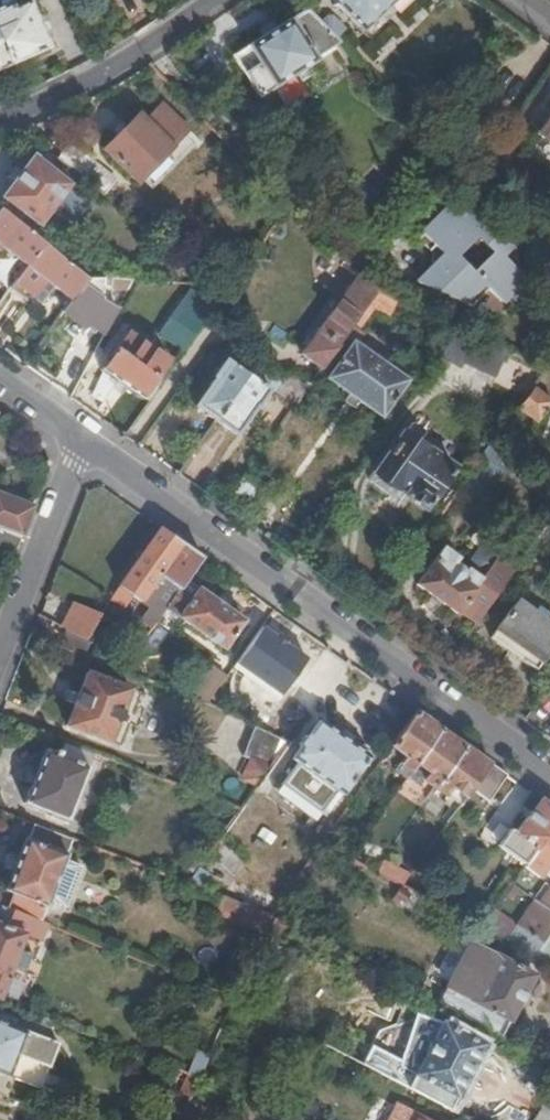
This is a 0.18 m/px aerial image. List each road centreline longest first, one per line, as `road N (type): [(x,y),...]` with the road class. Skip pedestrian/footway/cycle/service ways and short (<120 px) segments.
road 1 (residential): [(84,446),(549,777)]
road 2 (residential): [(216,0),(143,50),(0,117)]
road 3 (residential): [(0,653),(84,446)]

